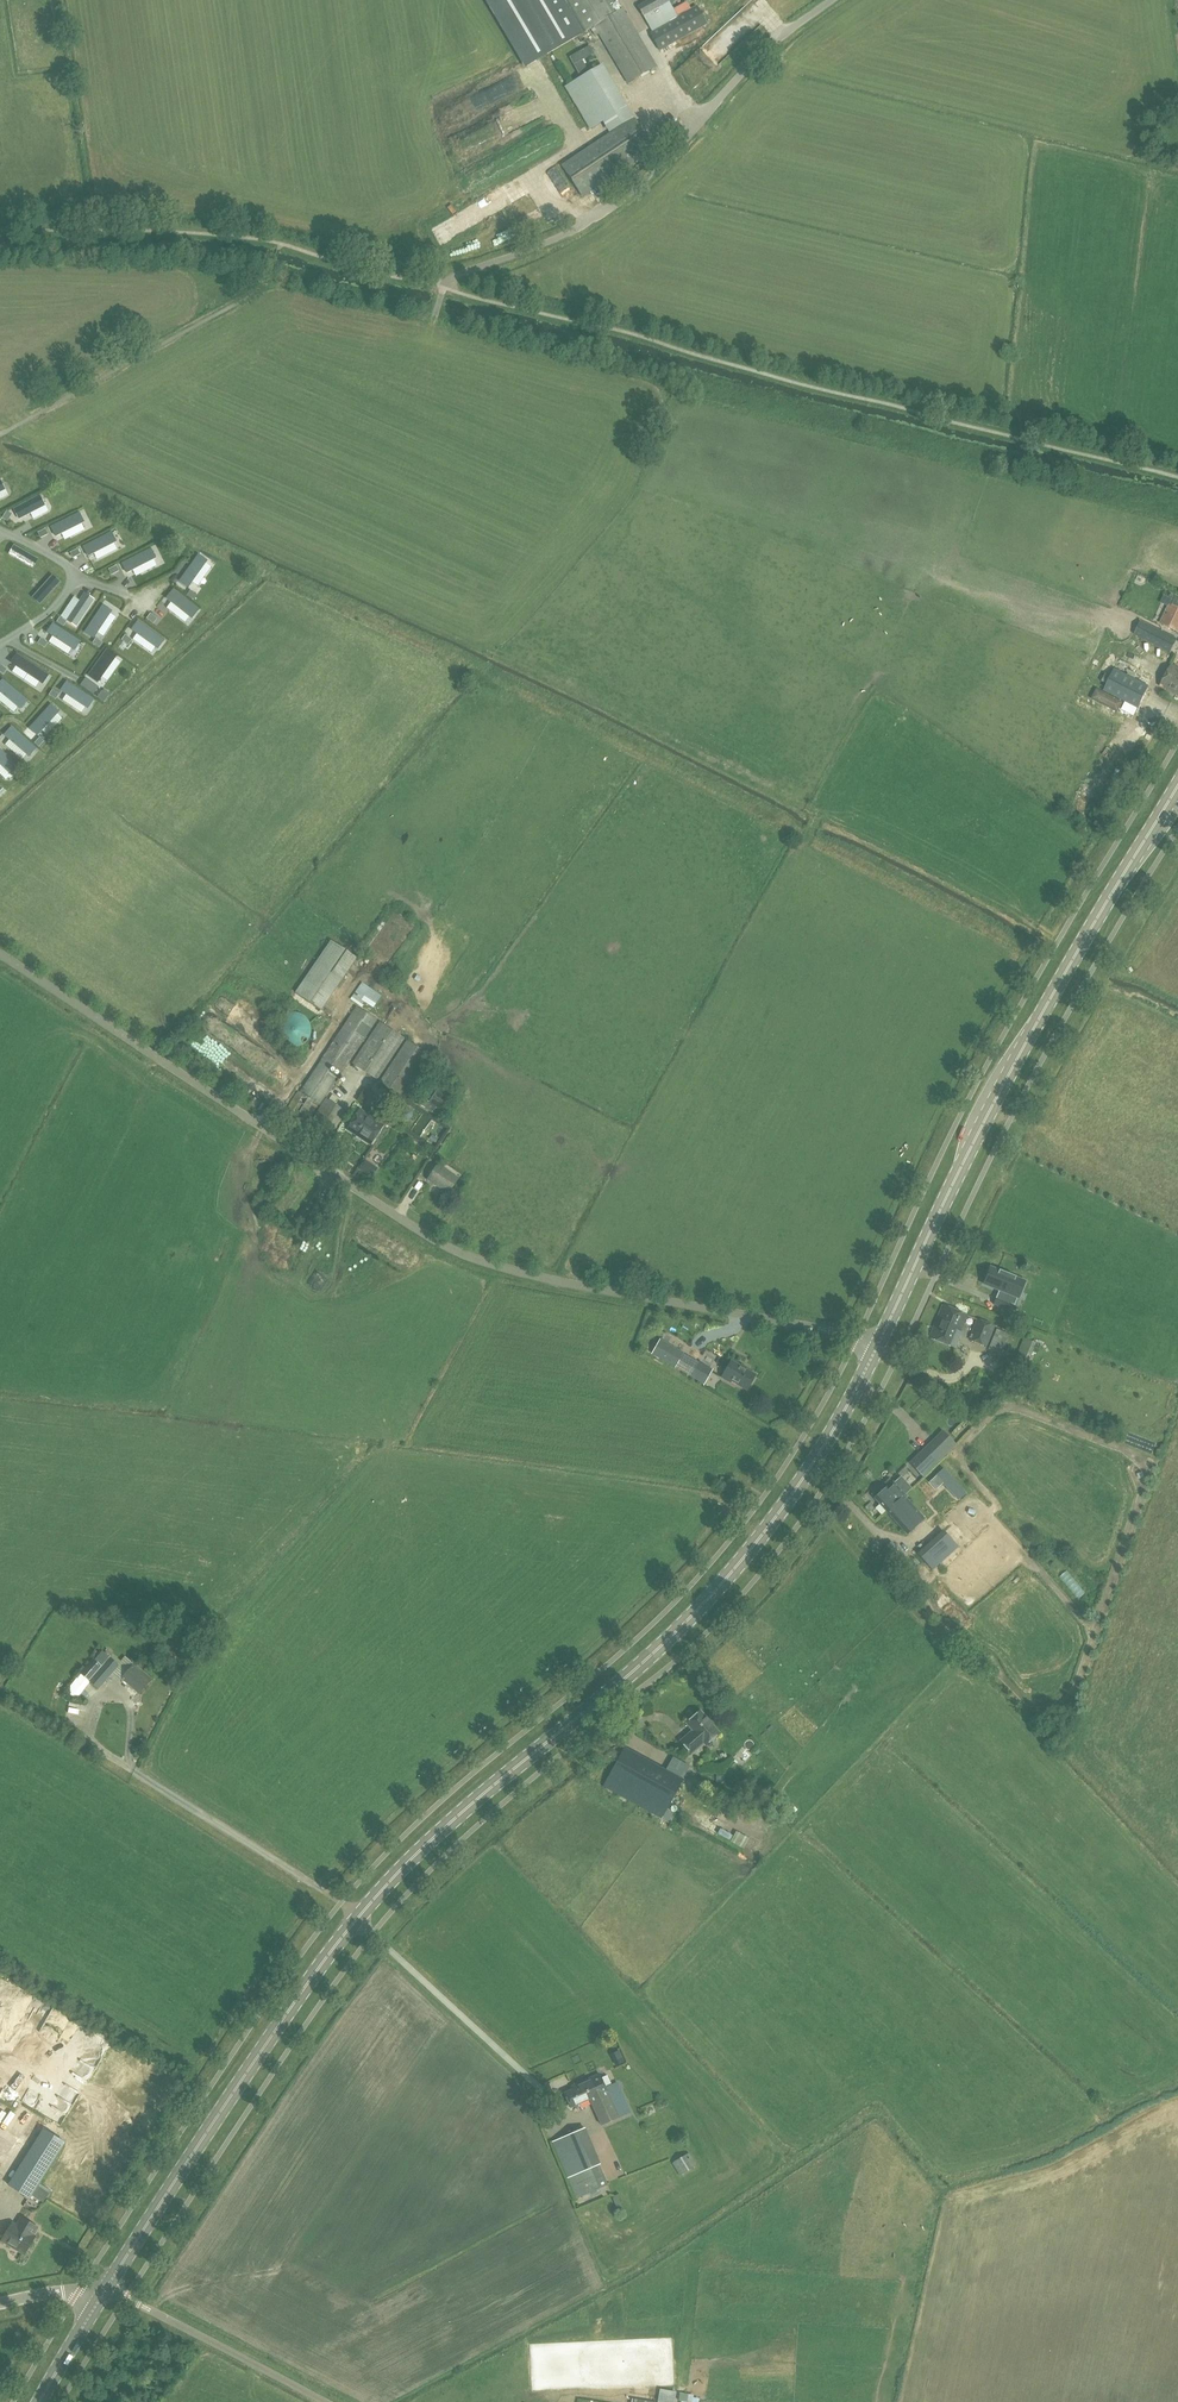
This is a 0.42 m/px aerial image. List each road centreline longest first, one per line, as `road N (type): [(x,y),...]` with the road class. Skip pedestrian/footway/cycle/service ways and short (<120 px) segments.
road 1 (secondary): [(107,2289),(337,1943),(476,1801),(708,1603),(820,1456),(875,1351)]
road 2 (unclassified): [(875,1351),(830,1332),(540,1278),(459,1252),(0,951)]
road 3 (secondary): [(875,1351),(988,1117),(1177,780)]
road 4 (unclassified): [(443,288),(453,276),(581,227),(625,198),(768,49),(835,0)]
road 5 (unclassified): [(323,2401),(107,2289)]
road 6 (secondary): [(38,2401),(107,2289)]

